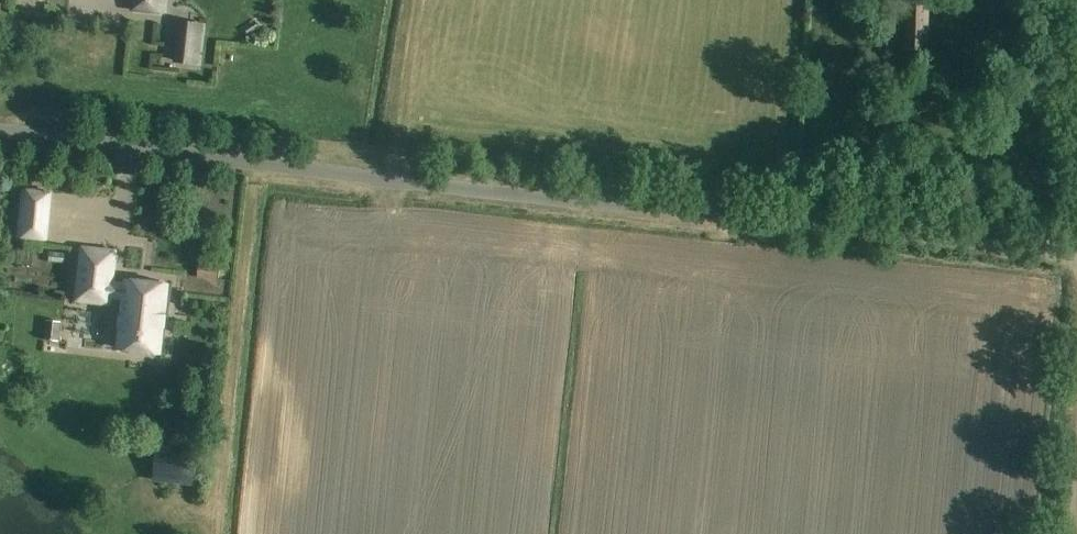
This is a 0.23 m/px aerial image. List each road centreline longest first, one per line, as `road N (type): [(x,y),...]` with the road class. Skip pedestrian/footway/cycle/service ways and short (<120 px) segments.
road 1 (unclassified): [(1076,252),(0,130)]

